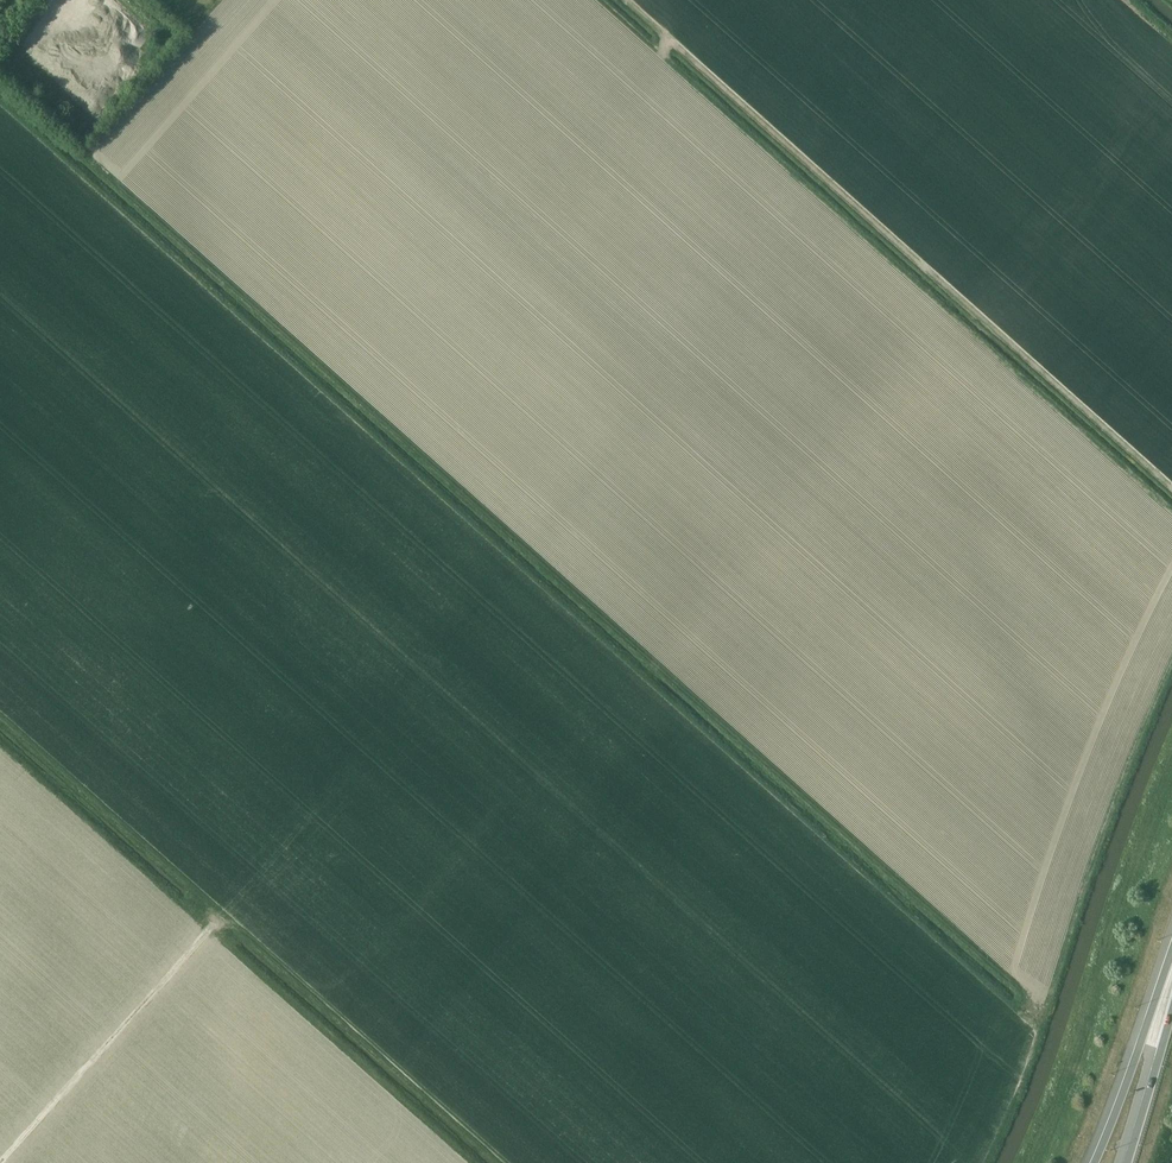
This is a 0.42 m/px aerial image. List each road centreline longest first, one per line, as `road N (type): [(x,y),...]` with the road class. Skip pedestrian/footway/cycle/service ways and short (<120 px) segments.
road 1 (track): [(214,924),(0,1162)]
road 2 (motorway): [(1171,943),(1090,1162)]
road 3 (motorway): [(1171,1012),(1127,1162)]

